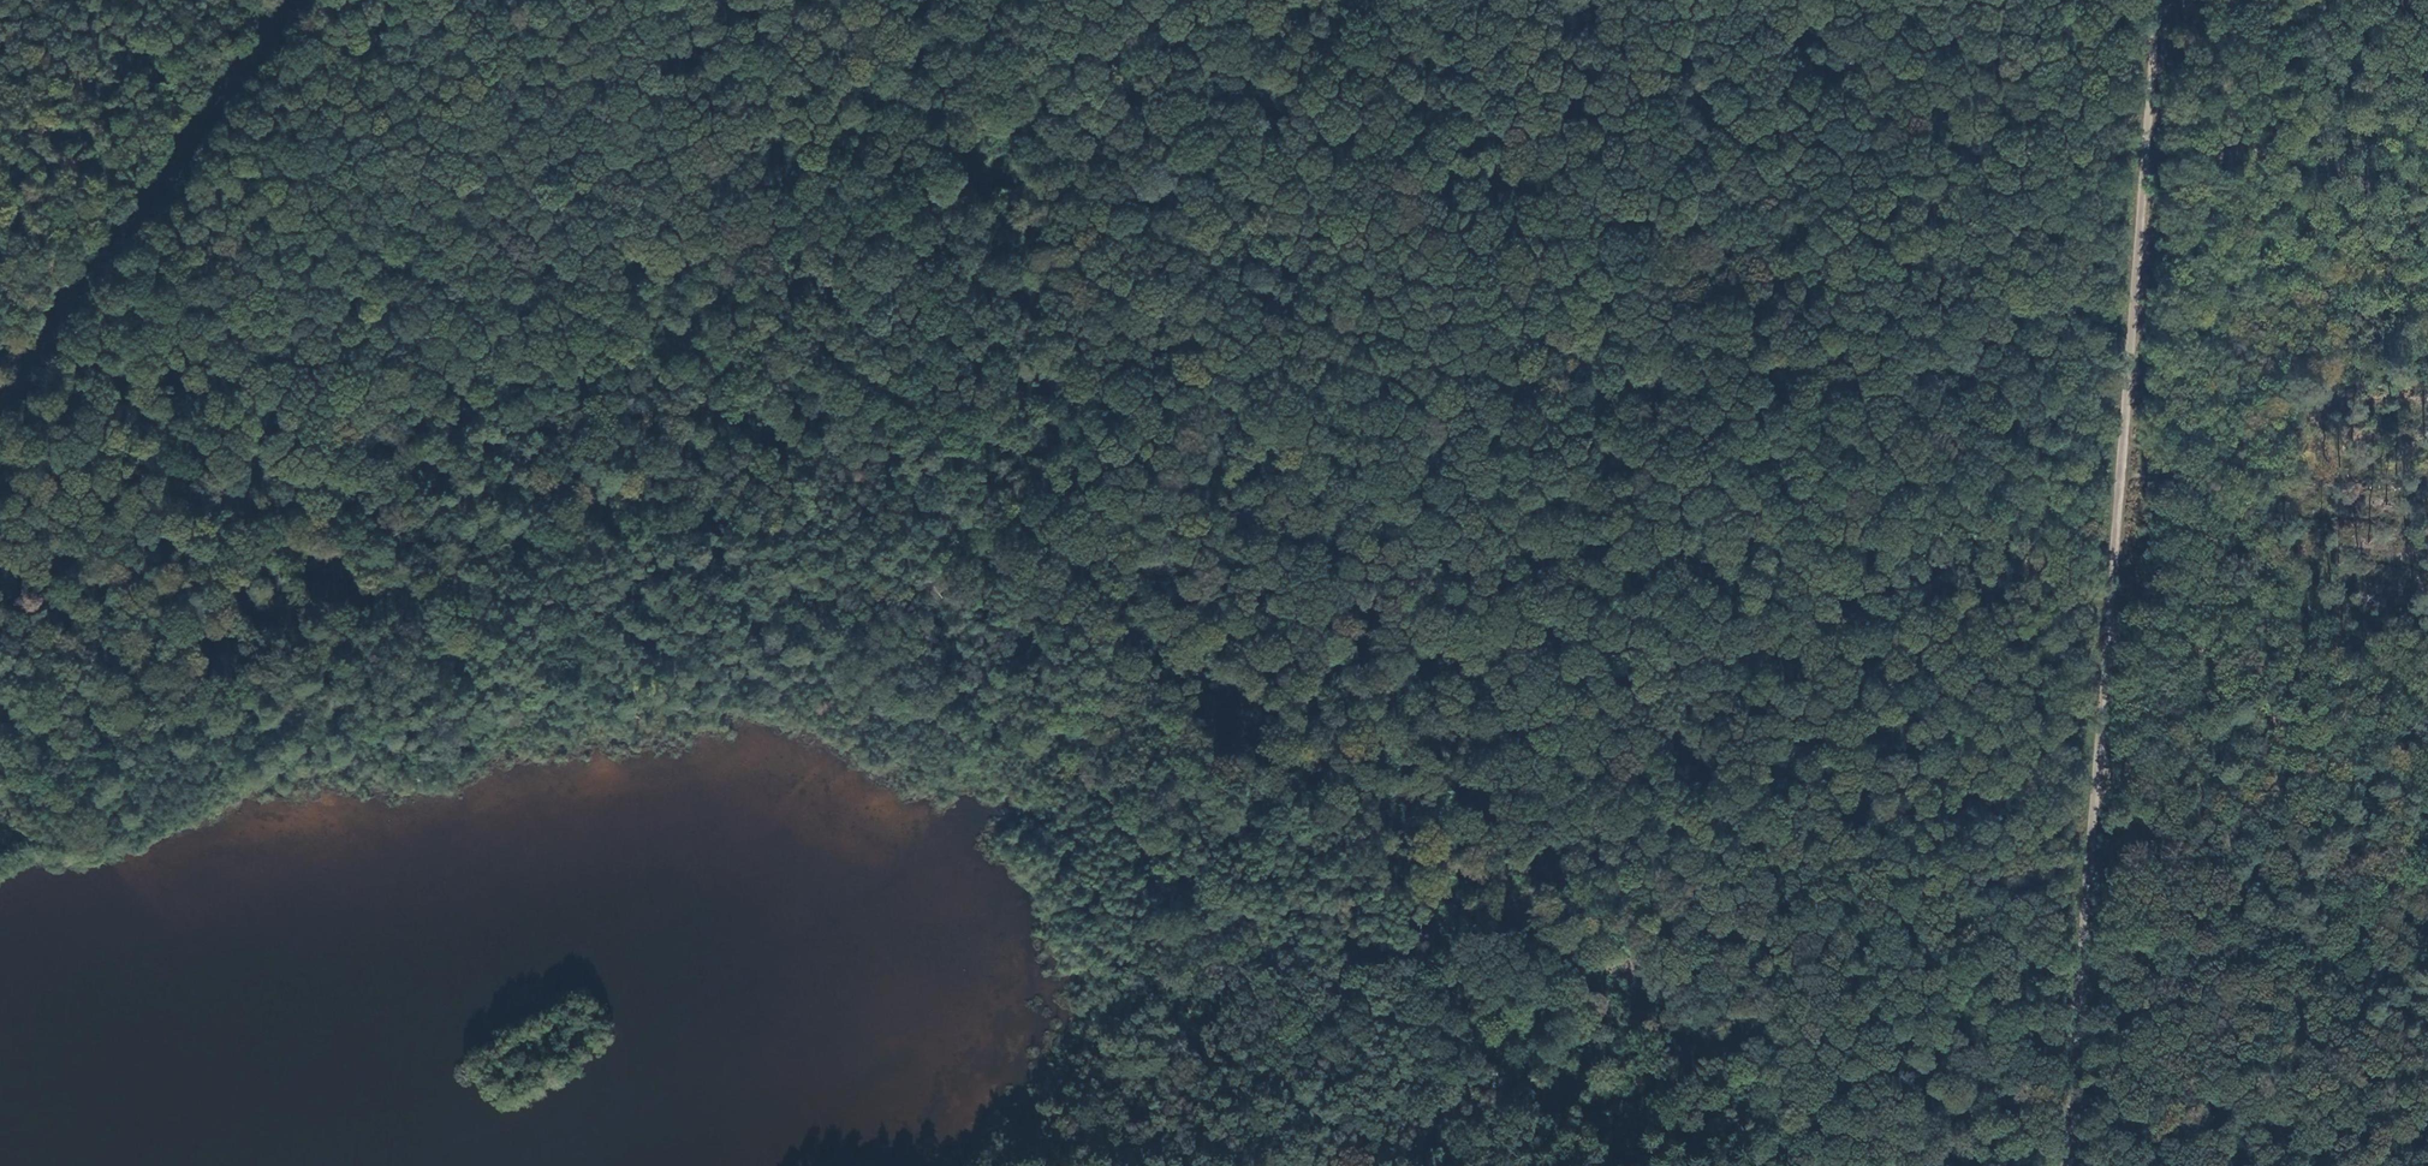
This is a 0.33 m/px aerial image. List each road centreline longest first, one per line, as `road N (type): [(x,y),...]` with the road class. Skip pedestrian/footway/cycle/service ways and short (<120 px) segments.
road 1 (track): [(2156,0),(2119,470),(2119,634)]
road 2 (track): [(2119,634),(2082,1165)]
road 3 (track): [(0,416),(330,0)]

